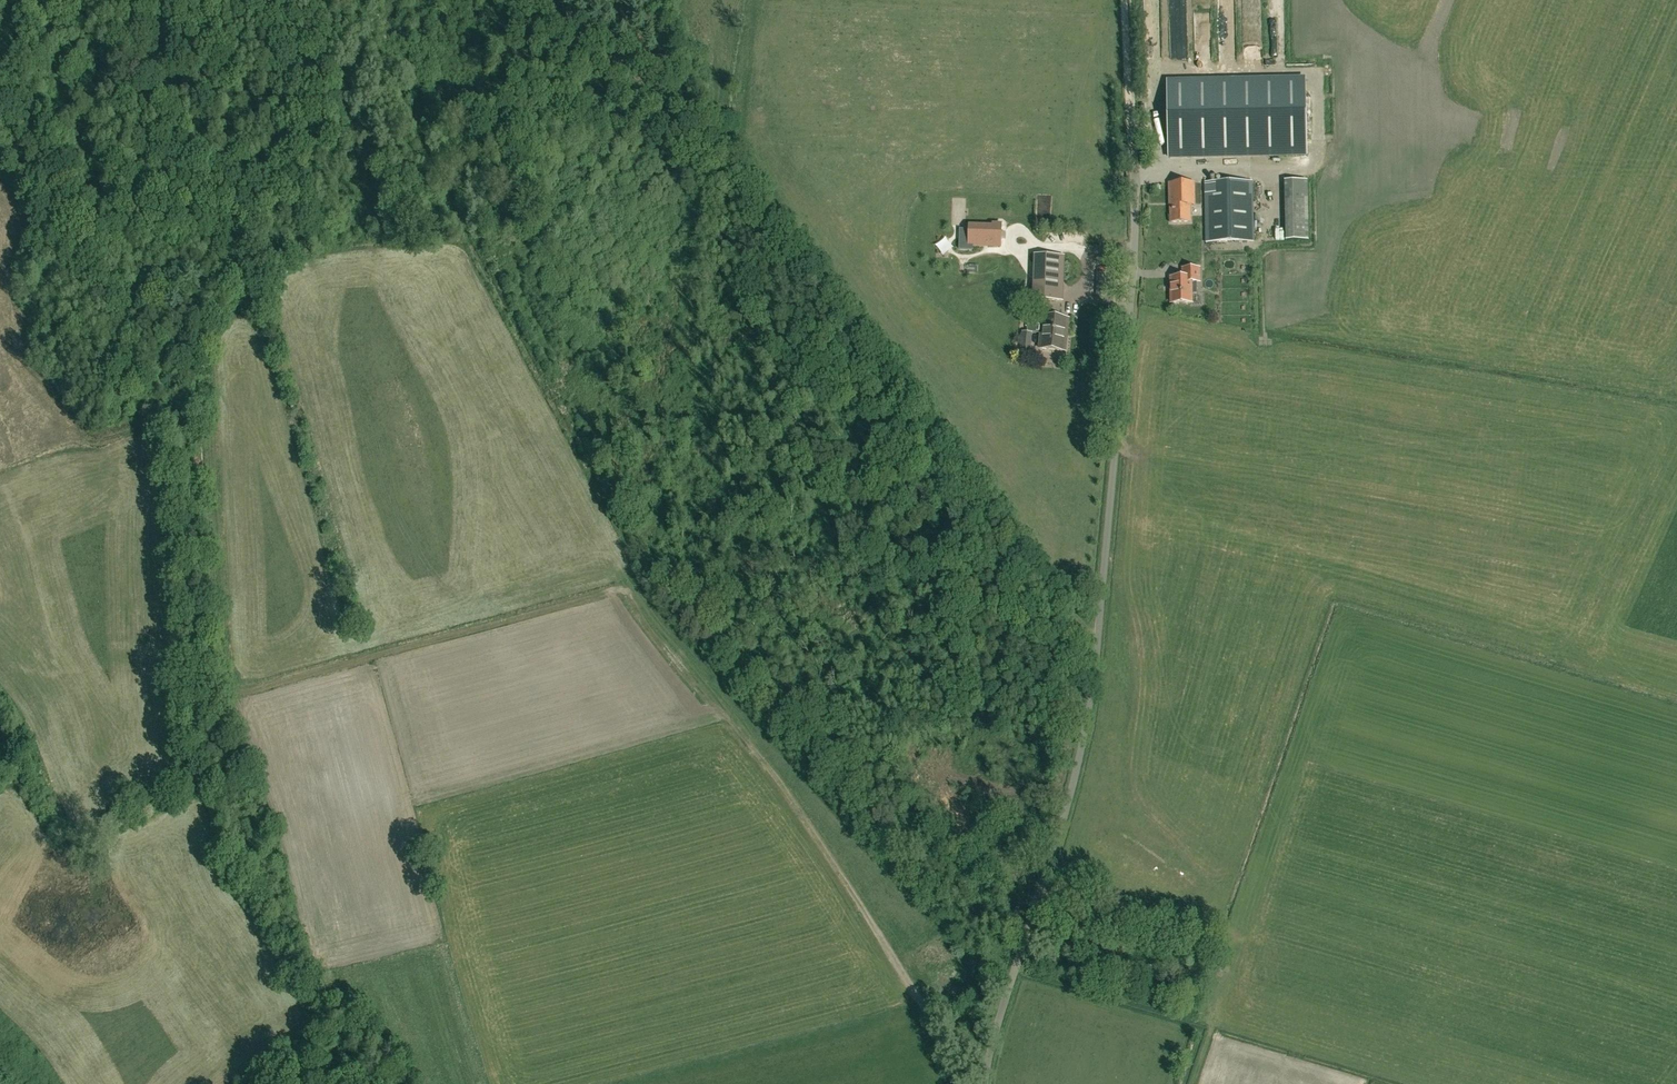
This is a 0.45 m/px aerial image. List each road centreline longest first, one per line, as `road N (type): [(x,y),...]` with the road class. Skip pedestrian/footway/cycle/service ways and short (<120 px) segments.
road 1 (unclassified): [(984,1083),(993,1028),(1071,772),(1094,638),(1119,453),(1133,175)]
road 2 (track): [(1133,175),(1125,0)]

